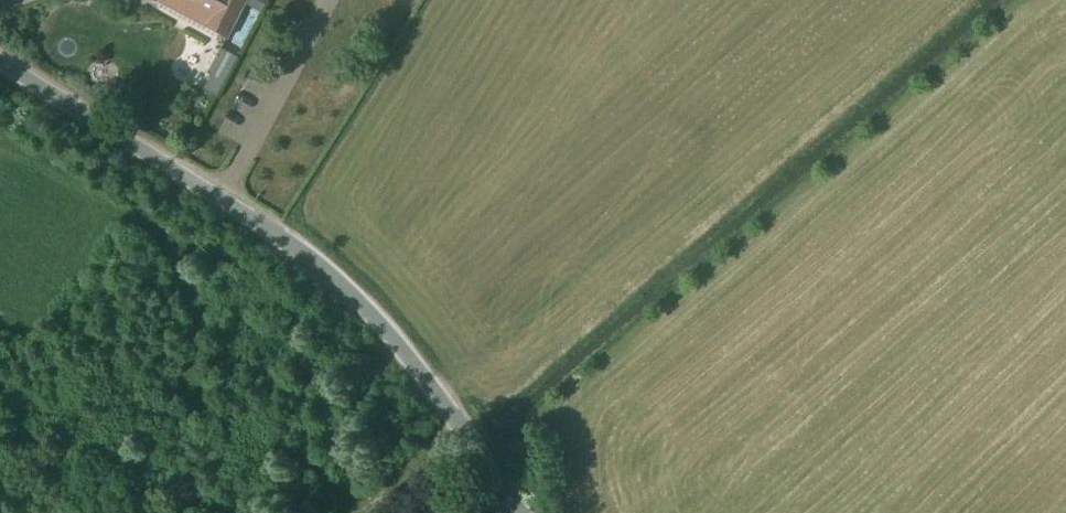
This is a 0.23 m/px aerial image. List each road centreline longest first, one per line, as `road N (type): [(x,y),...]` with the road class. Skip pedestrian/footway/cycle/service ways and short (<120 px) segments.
road 1 (unclassified): [(525,512),(406,354),(305,253),(0,62)]

